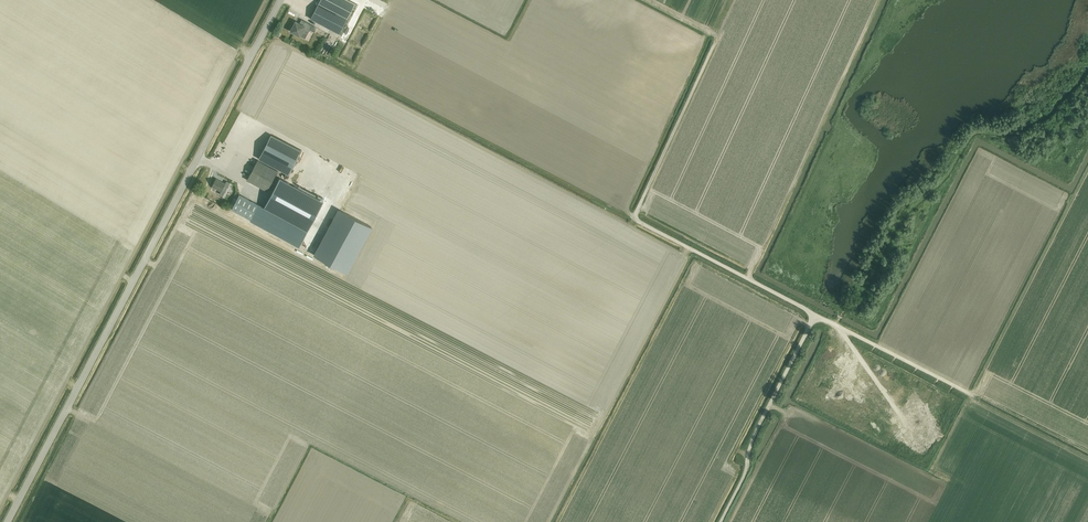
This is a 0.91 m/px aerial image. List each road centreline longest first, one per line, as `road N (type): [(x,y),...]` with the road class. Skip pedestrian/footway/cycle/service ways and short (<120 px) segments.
road 1 (tertiary): [(7,521),(281,0)]
road 2 (track): [(812,317),(636,218),(715,41)]
road 3 (track): [(721,521),(812,317)]
road 4 (track): [(966,391),(836,324)]

